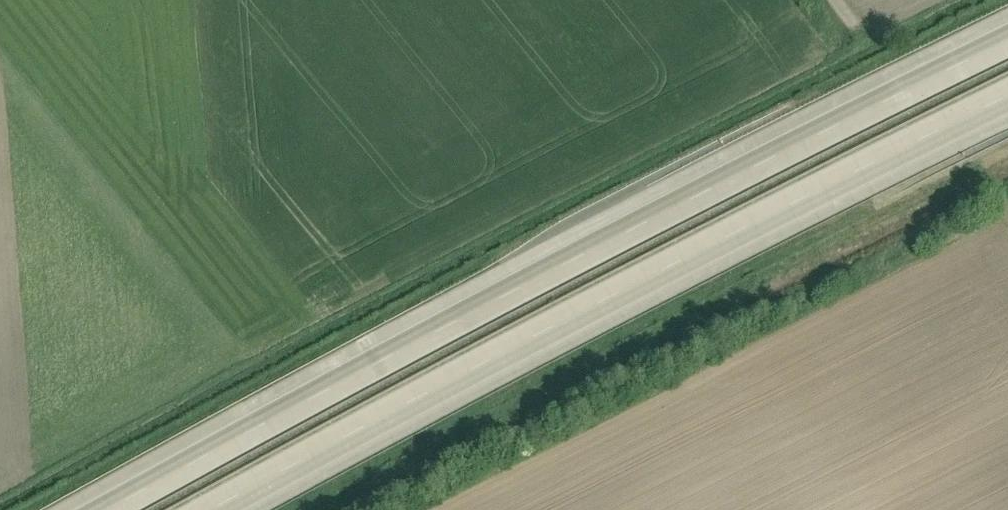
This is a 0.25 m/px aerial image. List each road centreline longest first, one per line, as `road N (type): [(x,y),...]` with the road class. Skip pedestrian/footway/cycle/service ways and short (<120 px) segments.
road 1 (motorway): [(1007,32),(96,509)]
road 2 (motorway): [(224,509),(1007,104)]

